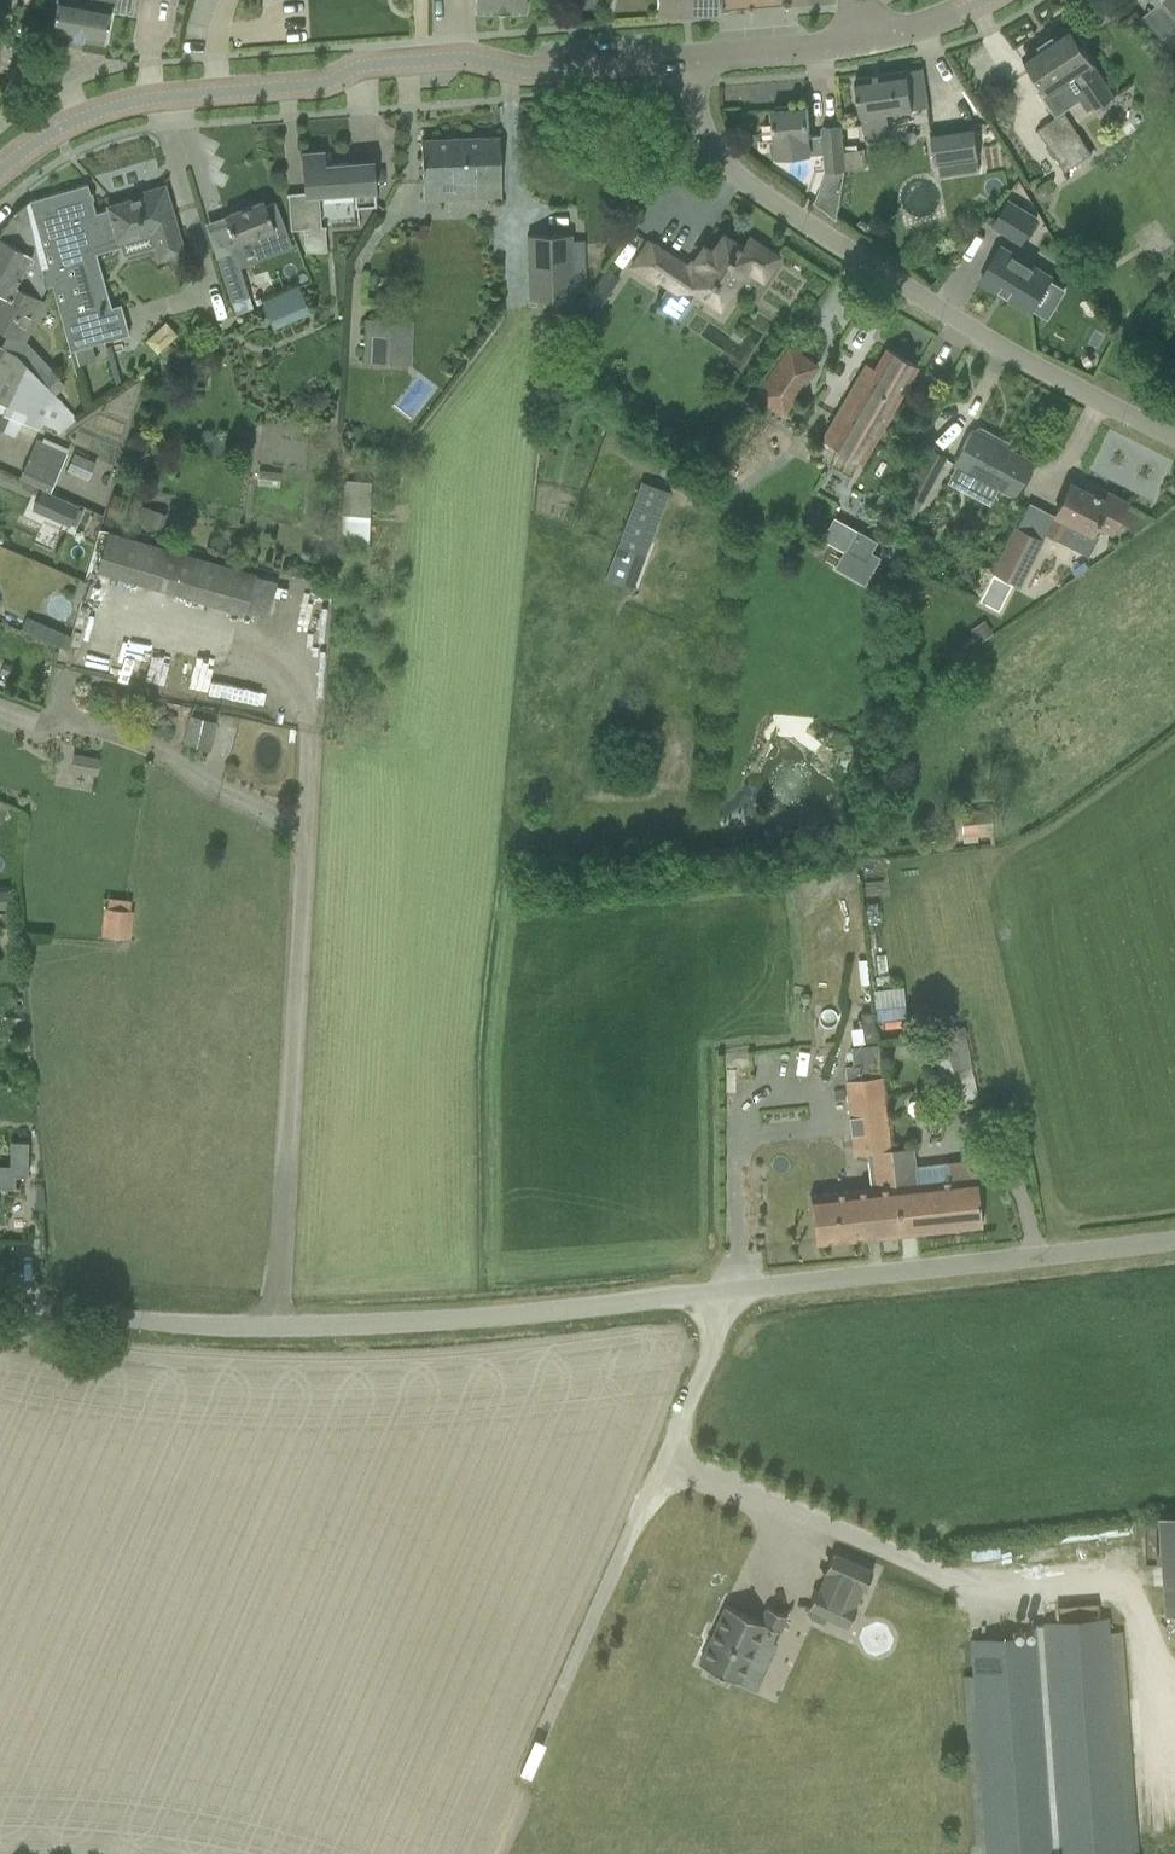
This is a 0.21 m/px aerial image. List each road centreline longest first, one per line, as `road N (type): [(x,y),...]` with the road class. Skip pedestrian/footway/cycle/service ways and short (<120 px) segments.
road 1 (tertiary): [(0,166),(77,118),(142,99),(323,84),(363,66),(462,59),(524,73),(691,58)]
road 2 (residential): [(1174,437),(897,287),(757,190),(713,150),(697,120),(691,58)]
road 3 (unclassified): [(276,1329),(307,737)]
road 4 (unclassified): [(520,1788),(736,1296)]
road 5 (unclassified): [(276,1329),(418,1325),(736,1296)]
road 6 (unclassified): [(736,1296),(1174,1243)]
road 7 (tertiary): [(691,58),(860,43)]
road 8 (unclassified): [(114,1320),(276,1329)]
road 9 (tertiary): [(860,43),(917,29),(980,0)]

